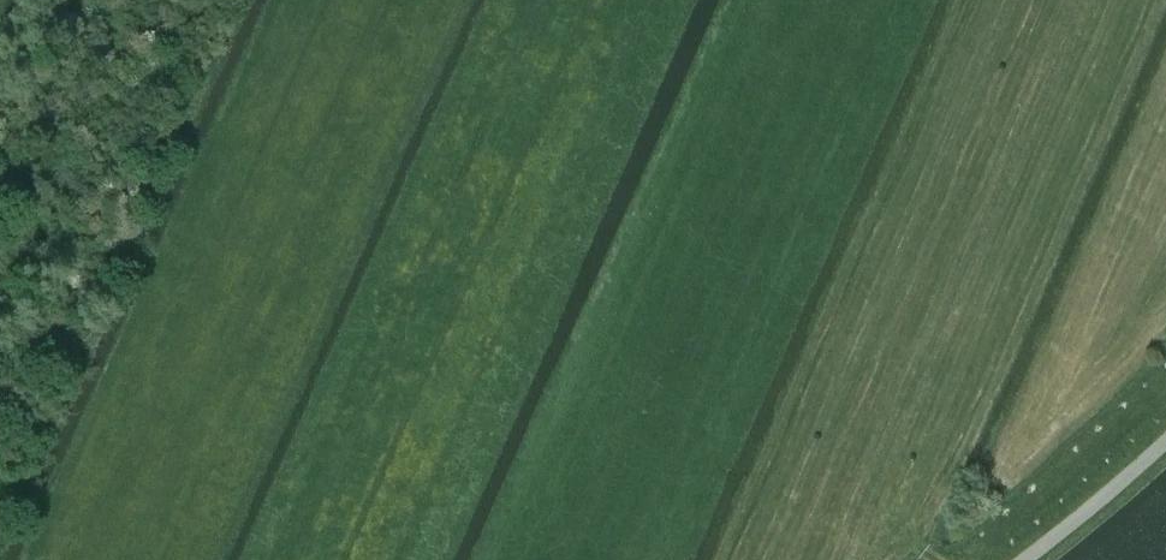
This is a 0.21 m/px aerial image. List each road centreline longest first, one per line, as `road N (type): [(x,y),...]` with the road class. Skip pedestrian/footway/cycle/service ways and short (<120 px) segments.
road 1 (unclassified): [(1025,559),(1165,449)]

